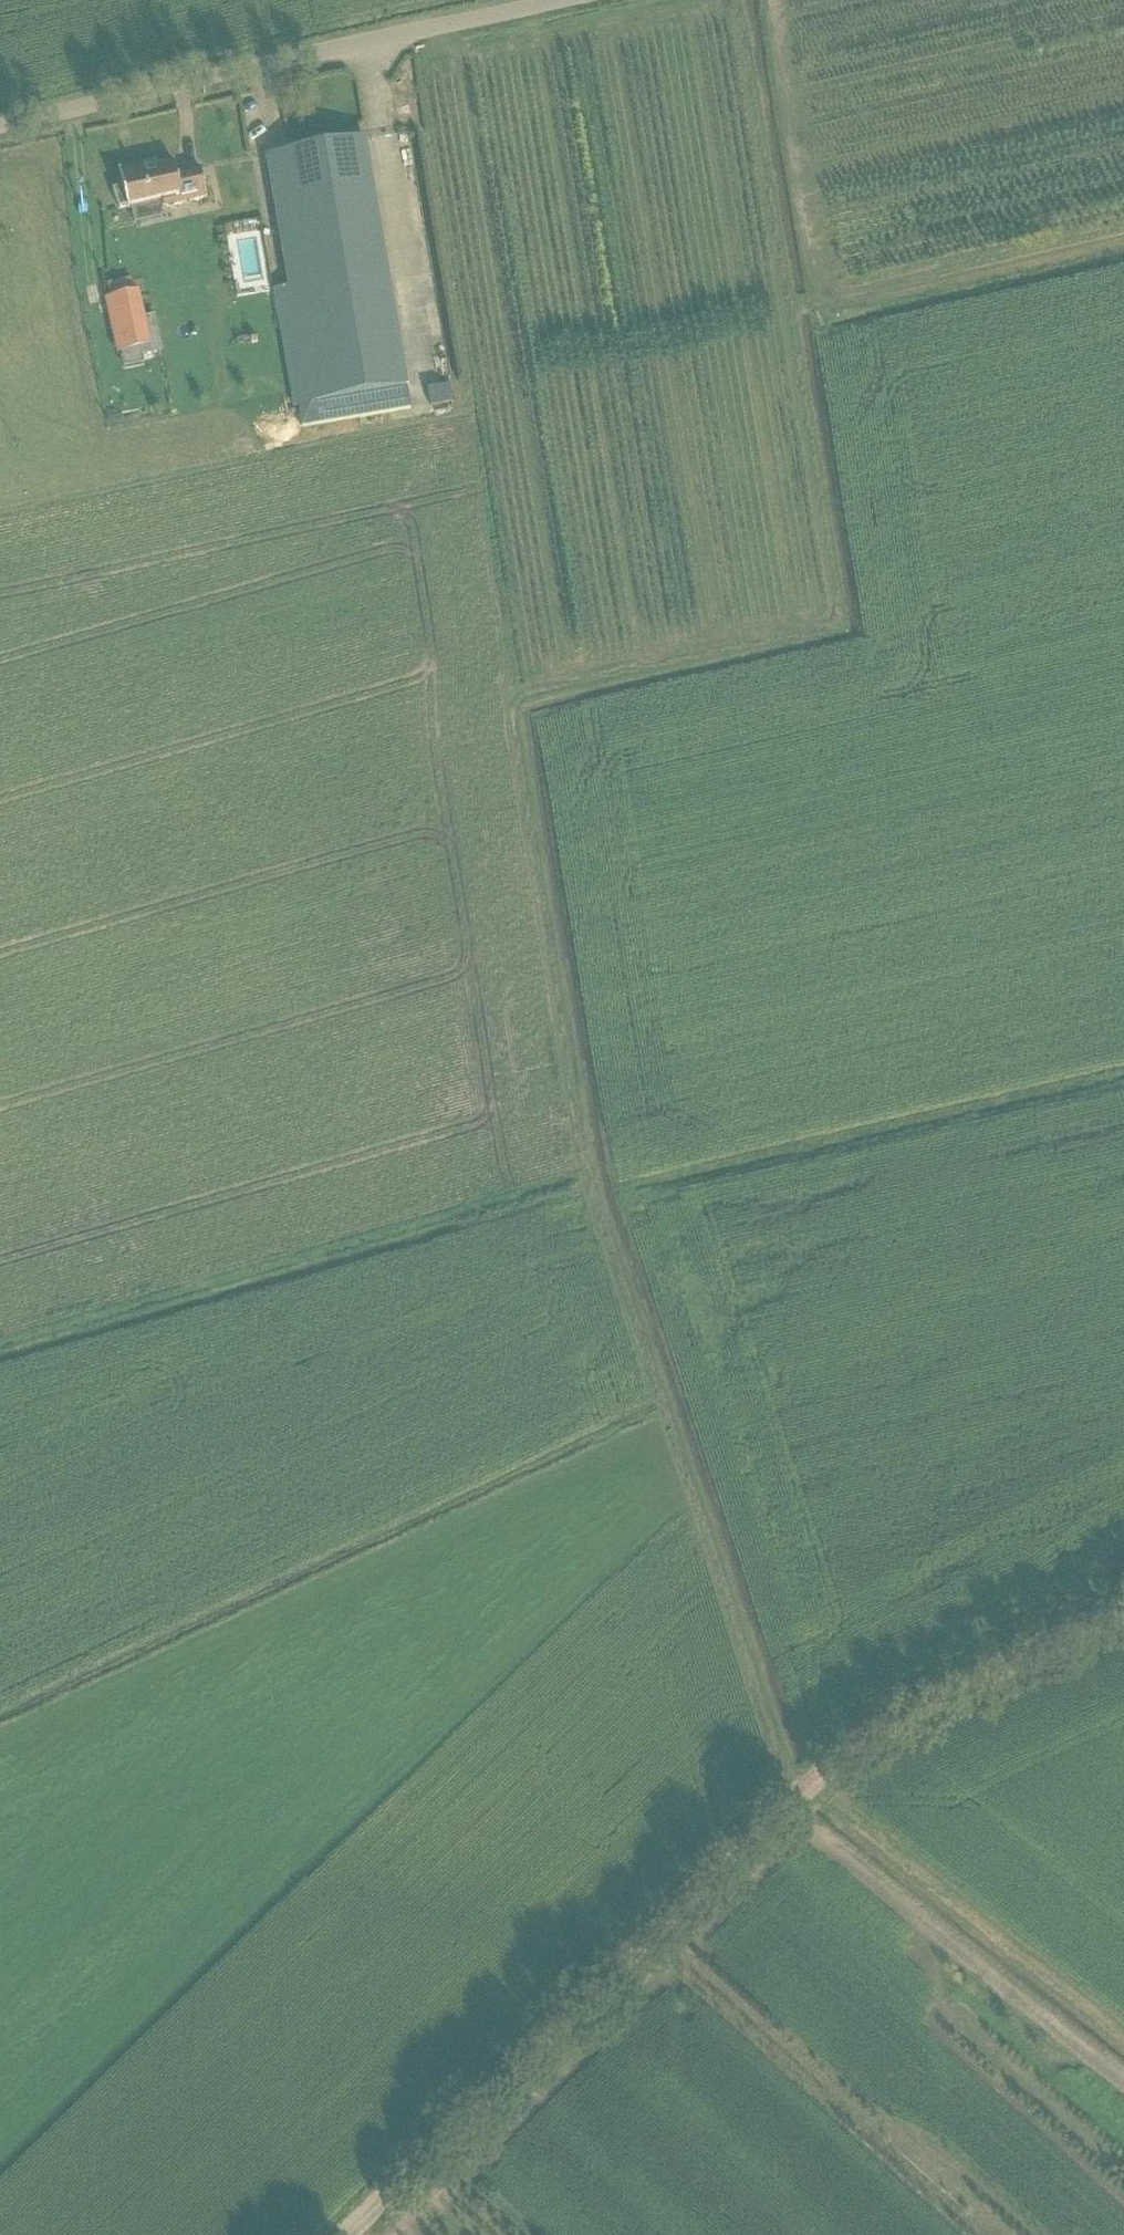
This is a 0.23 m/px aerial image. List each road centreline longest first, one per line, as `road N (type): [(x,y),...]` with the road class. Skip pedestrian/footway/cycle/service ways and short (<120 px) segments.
road 1 (track): [(342,2234),(800,1779),(1123,1593)]
road 2 (unclassified): [(0,128),(573,0)]

